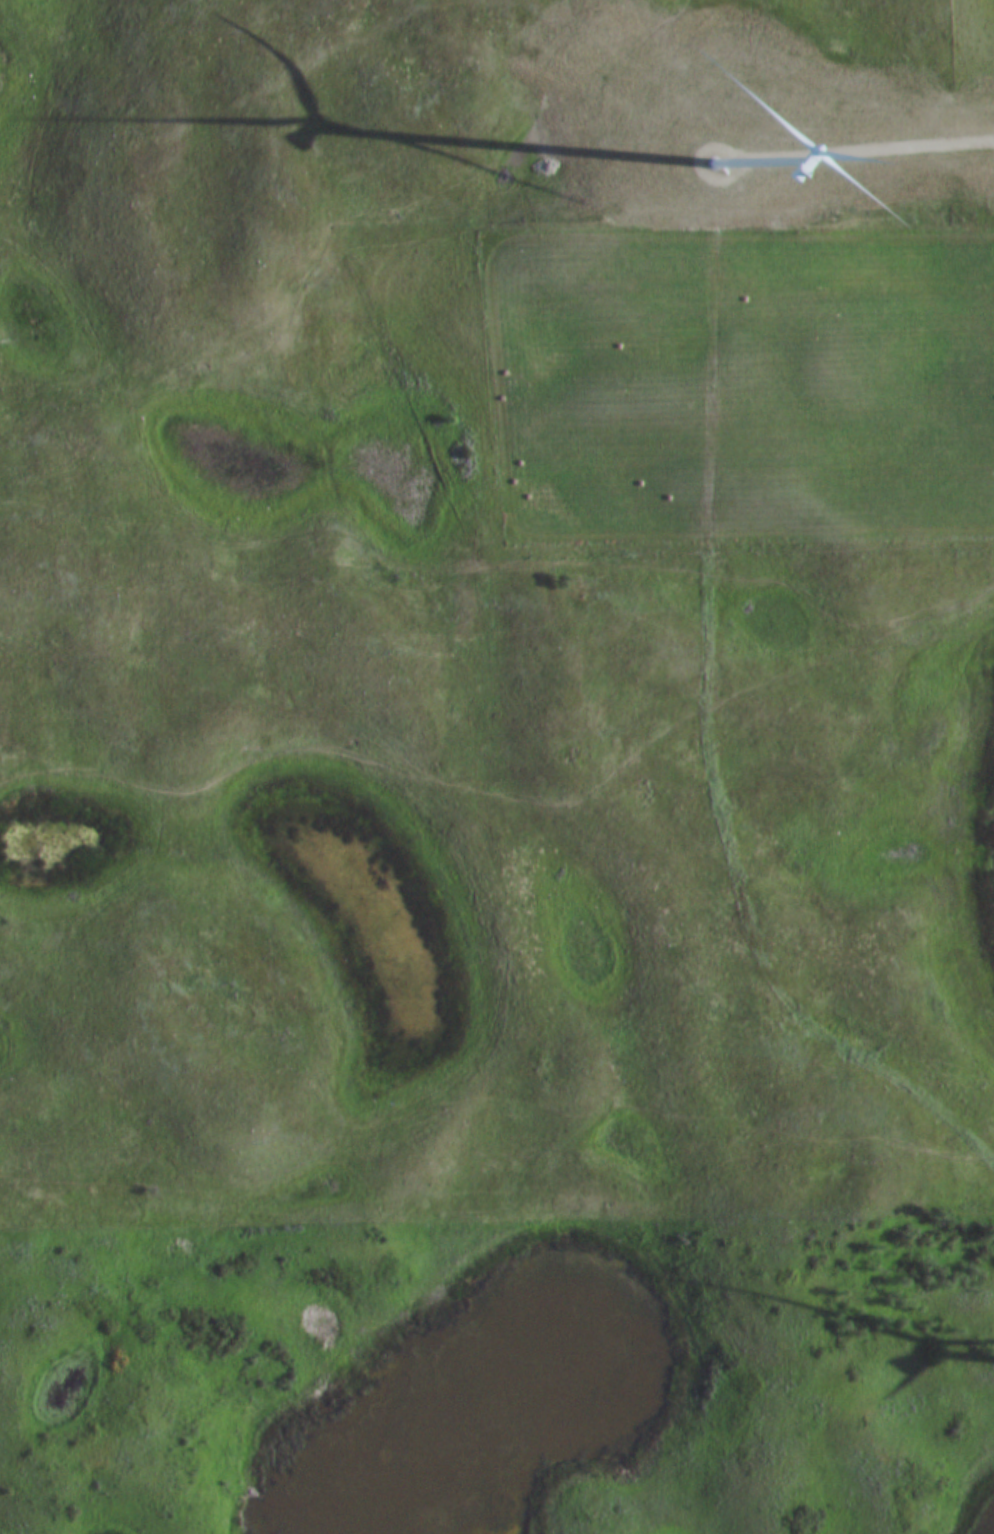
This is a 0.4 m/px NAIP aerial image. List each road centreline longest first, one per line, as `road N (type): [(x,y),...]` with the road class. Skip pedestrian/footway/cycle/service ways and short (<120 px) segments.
road 1 (track): [(770,162),(993,142)]

